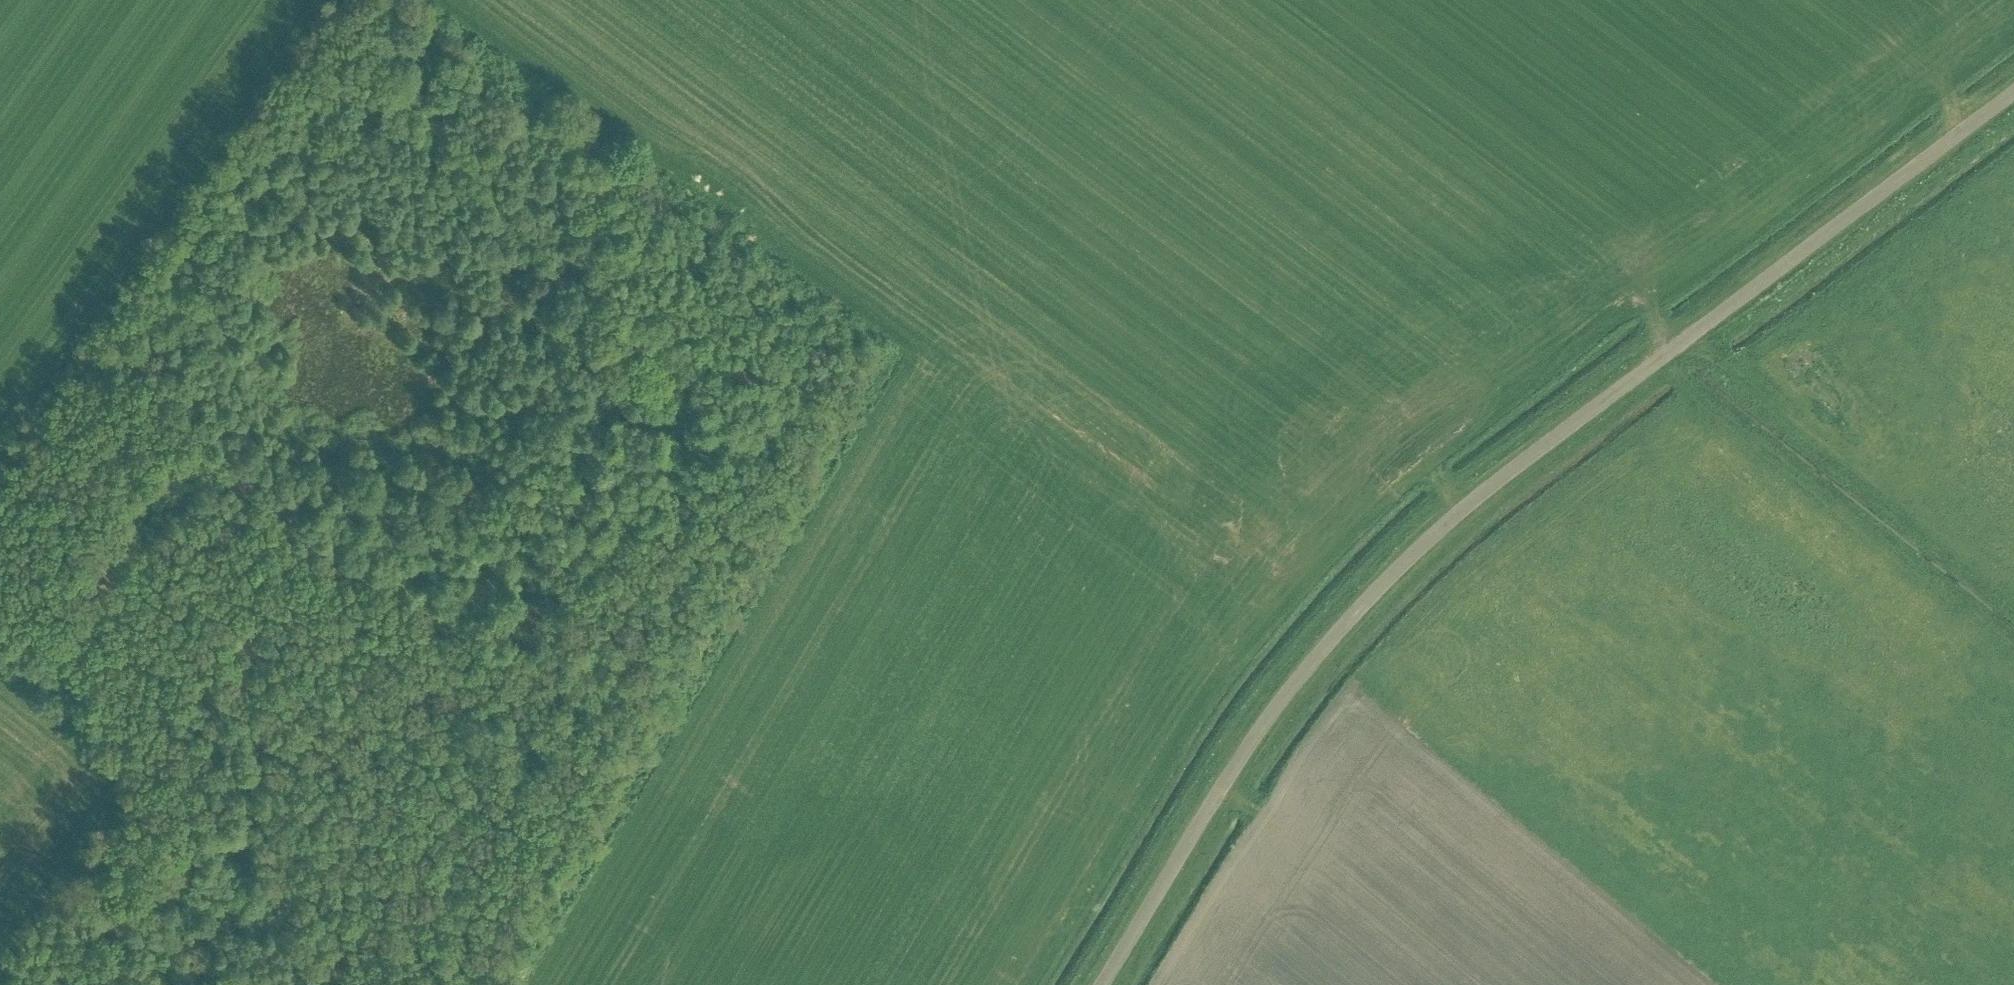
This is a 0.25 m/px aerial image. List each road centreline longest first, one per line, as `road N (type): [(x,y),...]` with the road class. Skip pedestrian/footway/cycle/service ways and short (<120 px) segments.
road 1 (unclassified): [(1101,984),(1242,751),(1365,600),(1423,543),(2013,91)]

